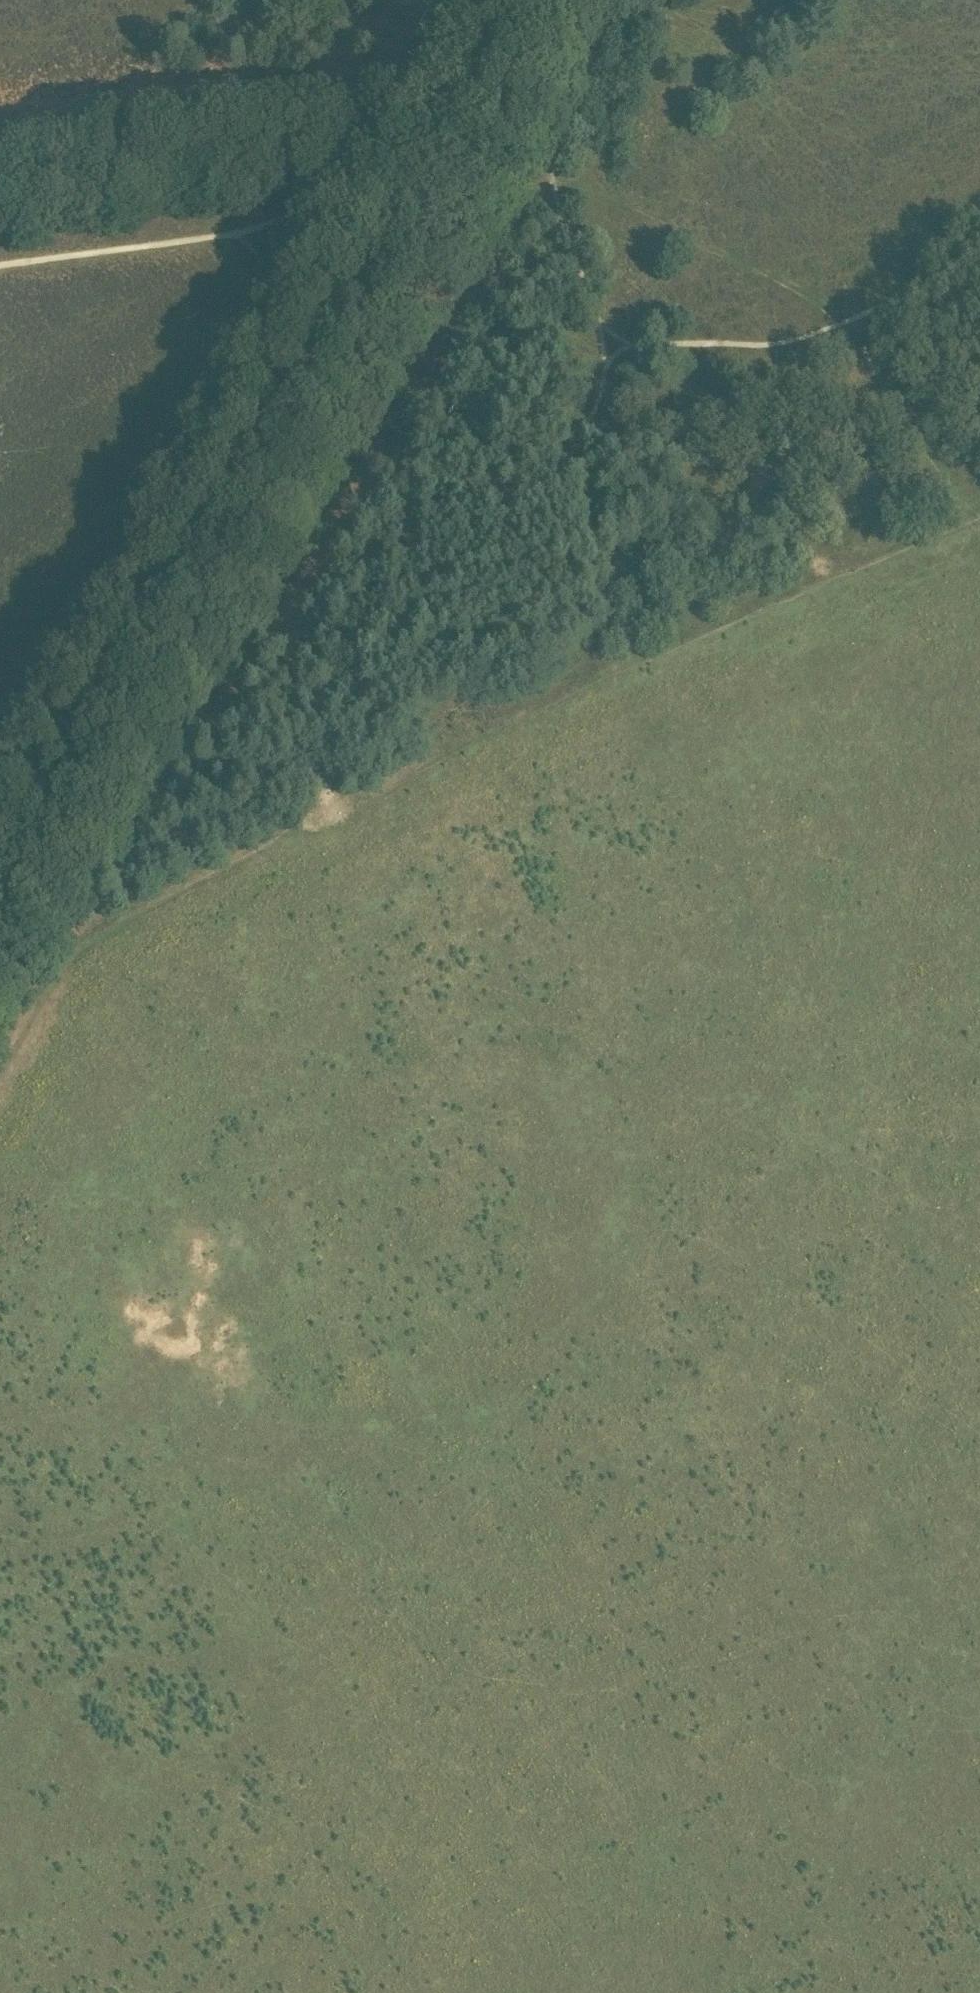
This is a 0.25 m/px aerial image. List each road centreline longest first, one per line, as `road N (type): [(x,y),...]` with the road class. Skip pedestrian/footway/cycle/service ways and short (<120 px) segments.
road 1 (track): [(86,730),(452,131)]
road 2 (track): [(0,192),(452,131)]
road 3 (track): [(0,868),(86,730)]

